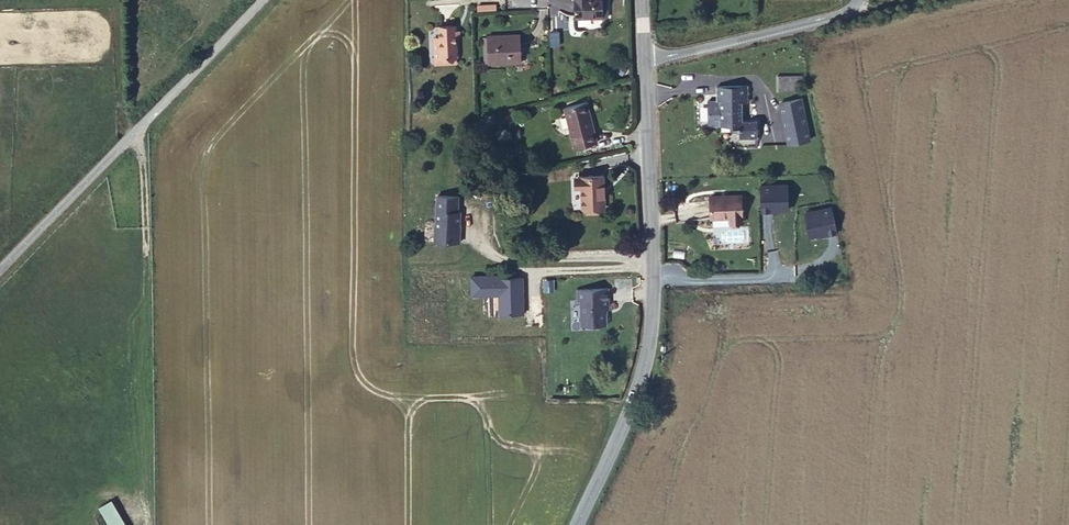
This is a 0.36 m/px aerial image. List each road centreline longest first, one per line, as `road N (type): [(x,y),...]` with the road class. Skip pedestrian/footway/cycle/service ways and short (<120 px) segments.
road 1 (tertiary): [(571,524),(648,354),(644,60)]
road 2 (tertiary): [(255,0),(0,266)]
road 3 (residential): [(857,0),(838,15),(644,60)]

